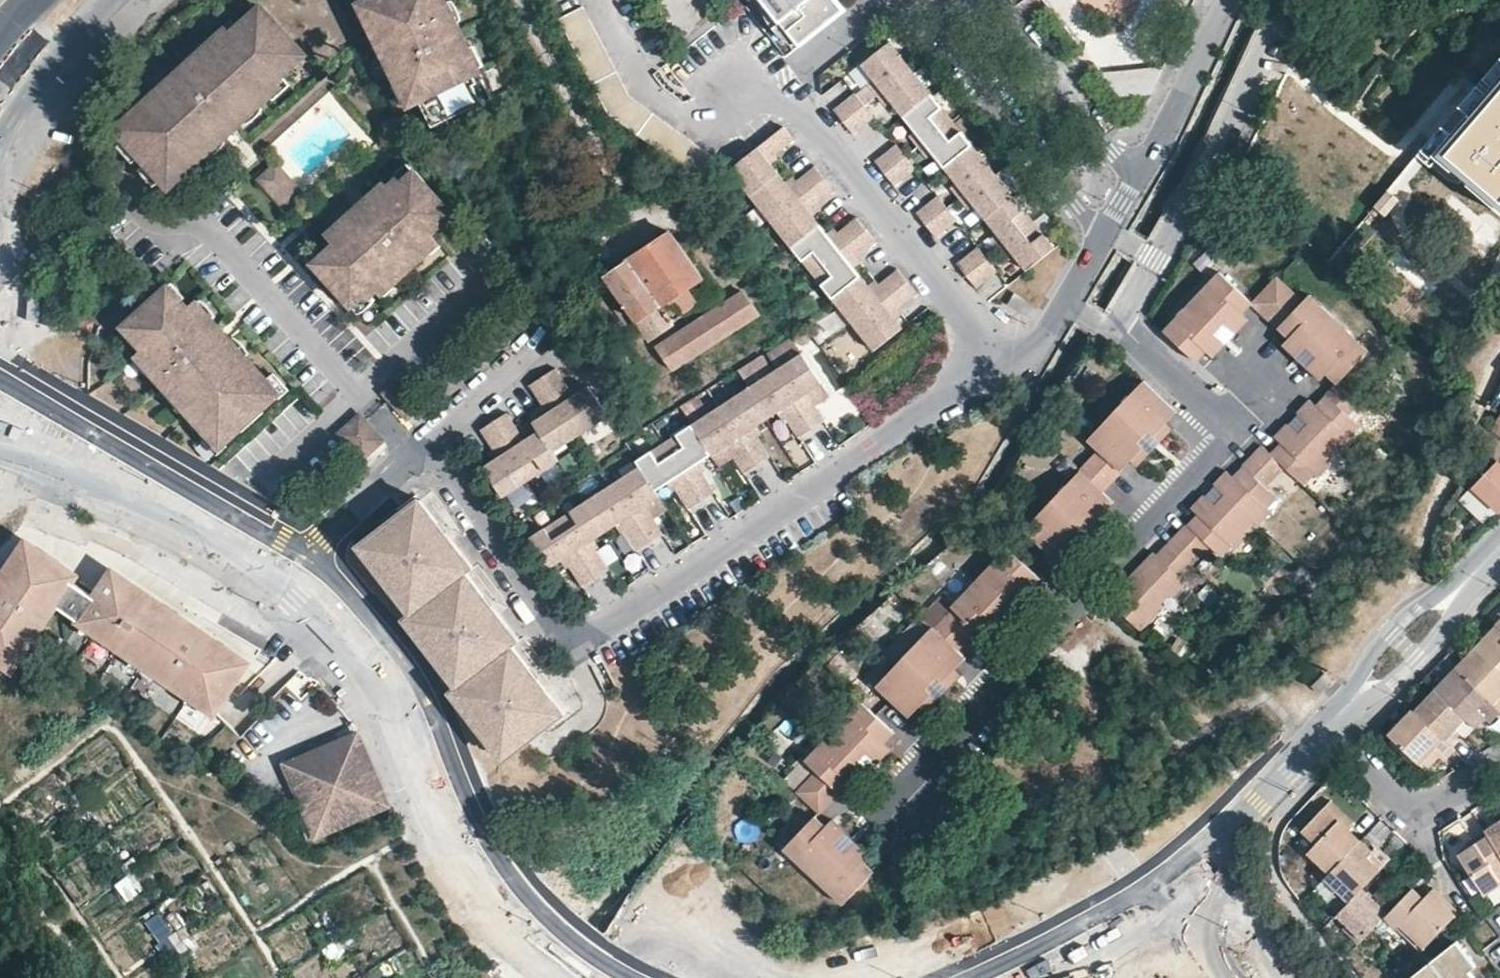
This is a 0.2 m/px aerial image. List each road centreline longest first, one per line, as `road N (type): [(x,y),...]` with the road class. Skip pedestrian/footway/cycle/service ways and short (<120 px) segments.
road 1 (residential): [(428,440),(554,622),(608,626),(972,392),(995,361)]
road 2 (residential): [(865,815),(1226,441),(1229,430),(1119,330)]
road 3 (residential): [(632,977),(559,928),(499,862),(409,668),(356,602),(307,558)]
road 4 (residential): [(995,361),(759,63),(724,88)]
road 5 (residential): [(1119,330),(1291,0)]
road 6 (residential): [(307,558),(0,379)]
road 7 (residential): [(1230,0),(1067,309)]
road 8 (residential): [(1191,856),(1136,895),(969,977)]
road 9 (residential): [(1339,714),(1418,660),(1496,548)]
road 10 (residential): [(1496,548),(1373,652),(1339,714)]
road 11 (residential): [(1325,730),(1397,803),(1418,813),(1499,764)]
road 12 (residential): [(1191,856),(1254,807),(1325,730)]
road 13 (secondary): [(0,146),(34,78),(105,0)]
road 14 (residential): [(428,440),(553,324)]
road 15 (residential): [(307,558),(428,440)]
road 16 (residential): [(1294,977),(1191,856)]

